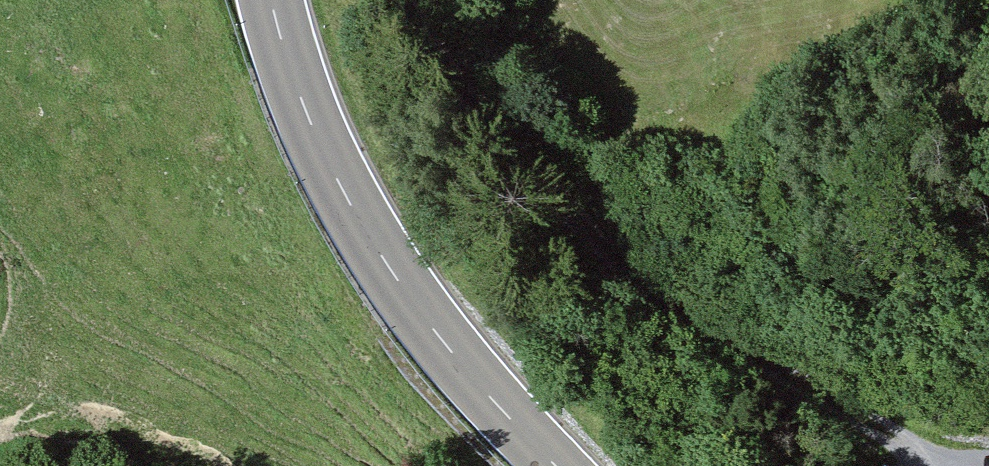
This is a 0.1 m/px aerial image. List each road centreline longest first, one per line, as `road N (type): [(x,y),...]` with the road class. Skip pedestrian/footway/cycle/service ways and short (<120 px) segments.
road 1 (track): [(951,465),(690,315),(596,240),(475,106),(403,0)]
road 2 (tertiary): [(561,465),(439,332),(385,258),(314,124),(270,0)]

